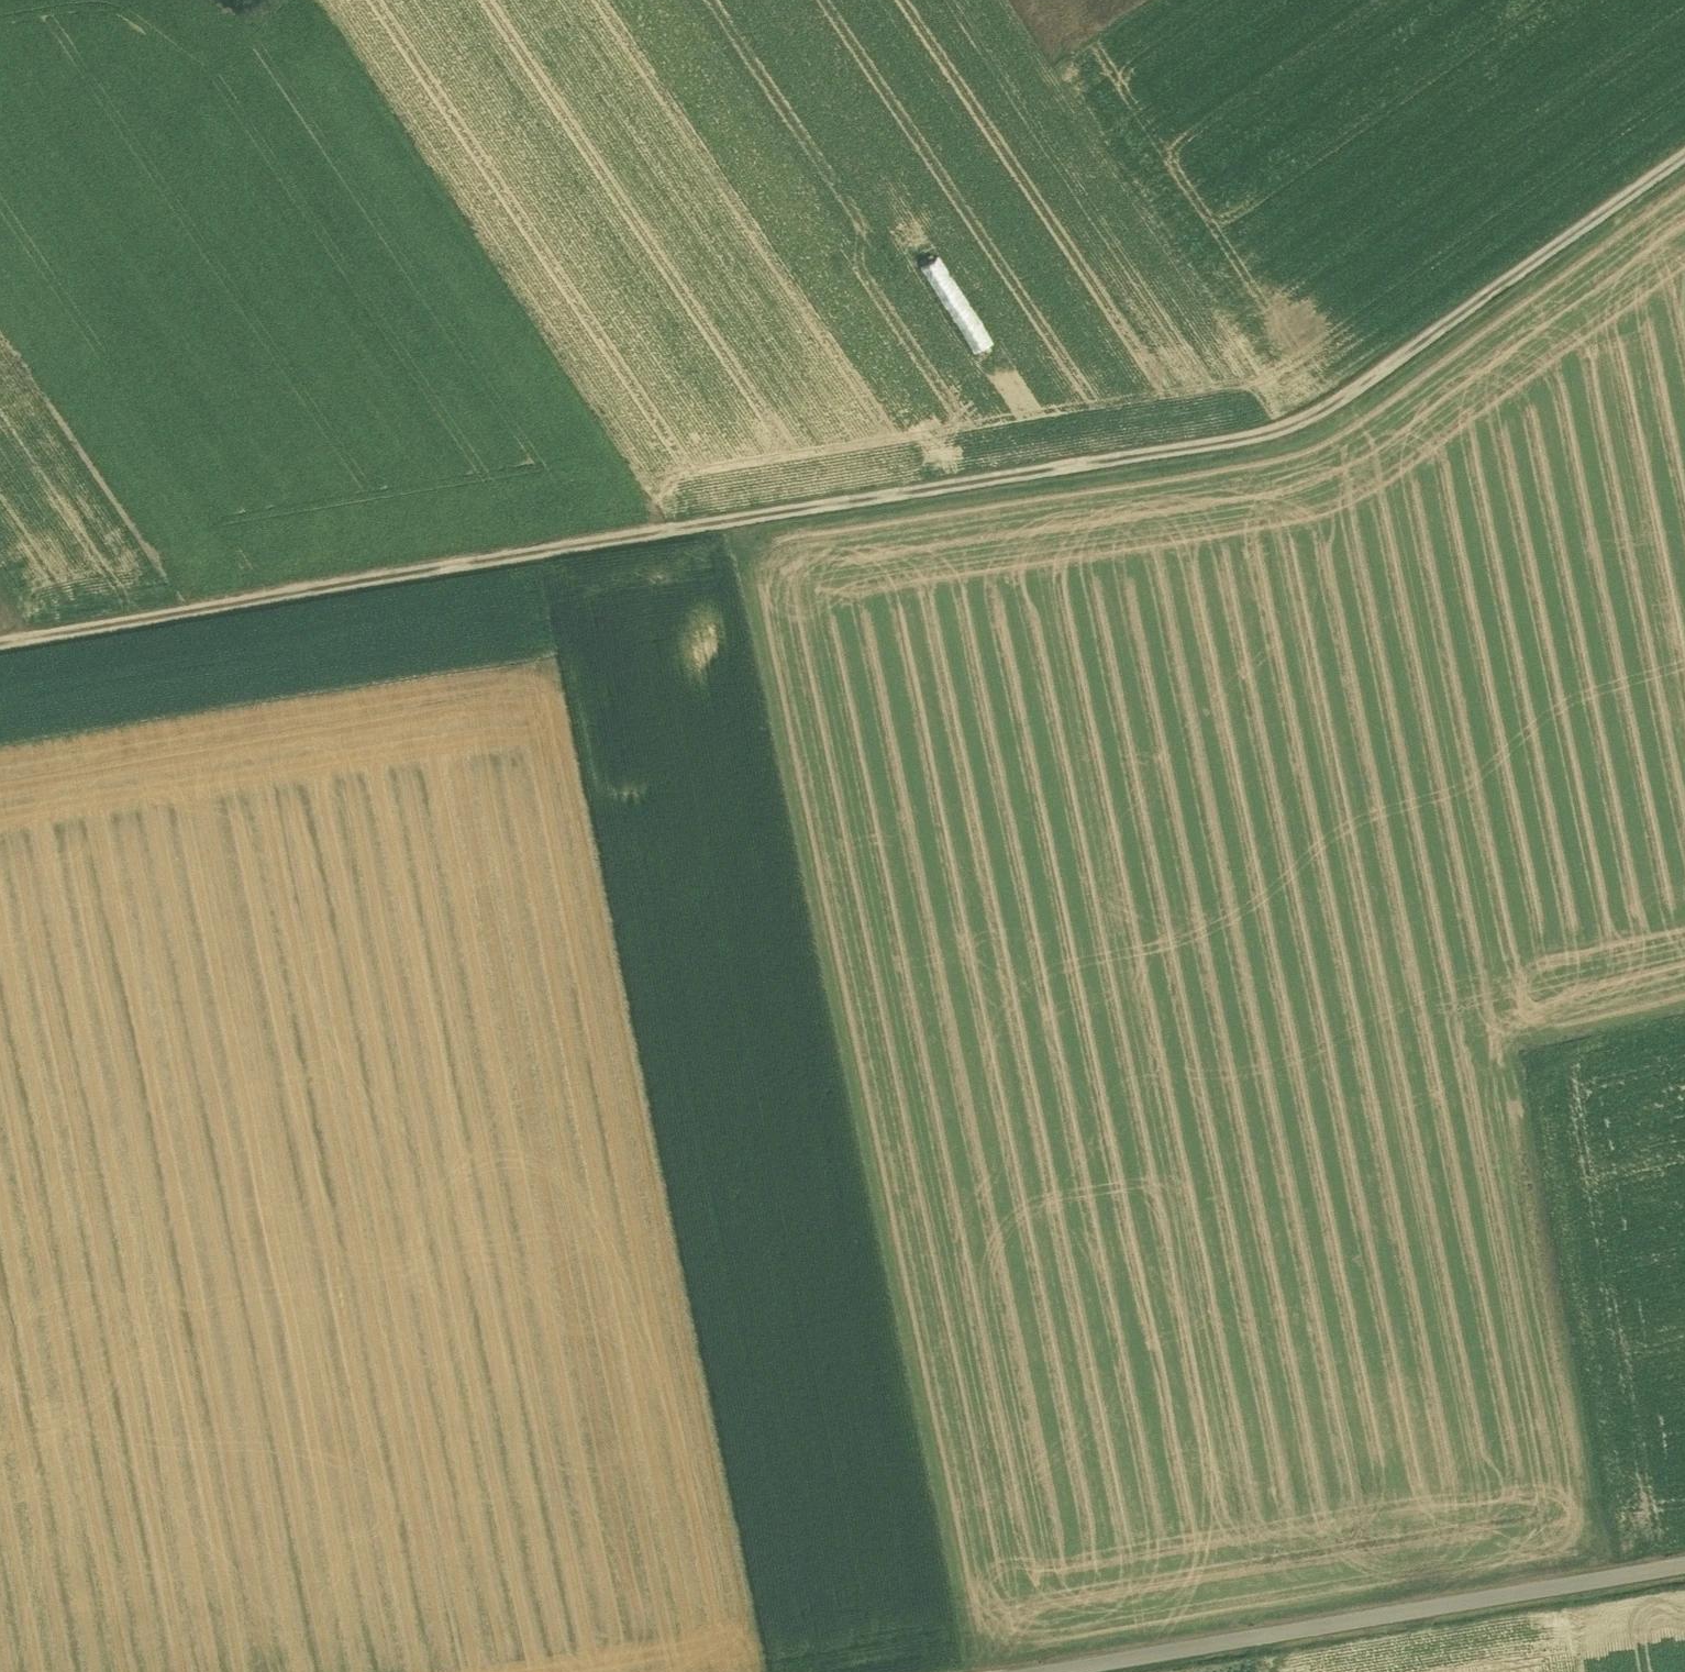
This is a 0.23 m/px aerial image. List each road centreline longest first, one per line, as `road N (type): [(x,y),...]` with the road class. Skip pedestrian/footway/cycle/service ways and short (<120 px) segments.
road 1 (track): [(0,643),(1289,427),(1684,156)]
road 2 (tertiary): [(1042,1671),(1684,1564)]

